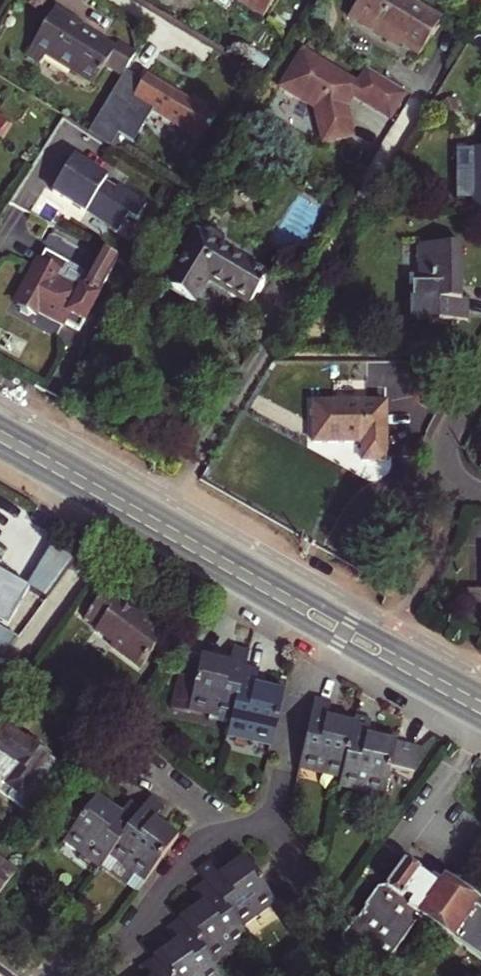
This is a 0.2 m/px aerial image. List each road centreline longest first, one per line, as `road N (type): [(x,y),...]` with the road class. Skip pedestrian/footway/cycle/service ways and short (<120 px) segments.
road 1 (primary): [(0,451),(480,723)]
road 2 (primary): [(480,692),(0,422)]
road 3 (residential): [(230,830),(195,849),(122,944),(63,975)]
road 4 (residential): [(480,494),(452,479),(443,458),(447,418),(480,367)]

